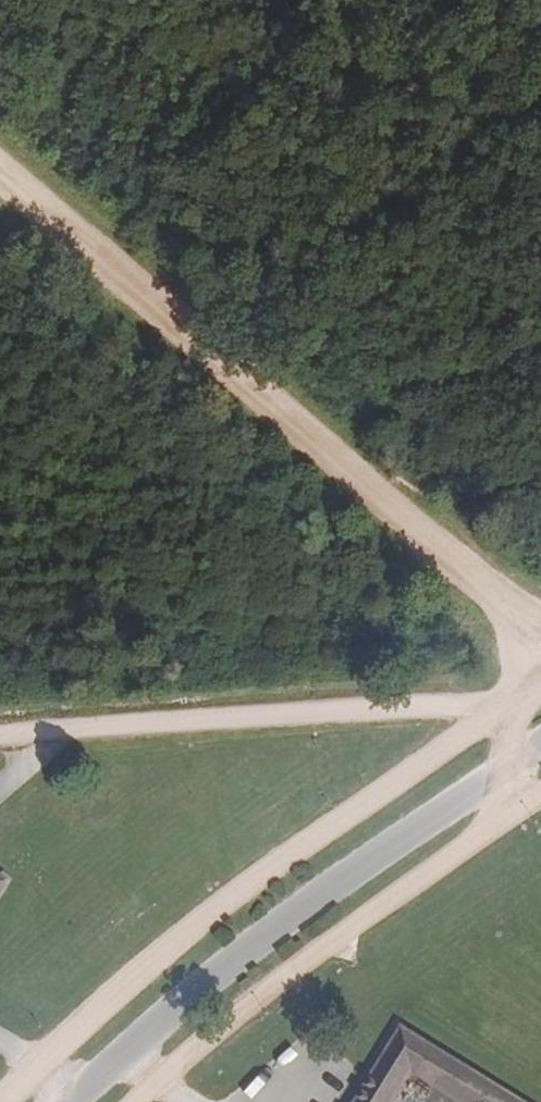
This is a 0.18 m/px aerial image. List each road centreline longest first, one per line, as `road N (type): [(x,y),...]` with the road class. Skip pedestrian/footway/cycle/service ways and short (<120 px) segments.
road 1 (track): [(0,171),(540,641)]
road 2 (track): [(504,814),(503,714),(461,708),(0,738)]

